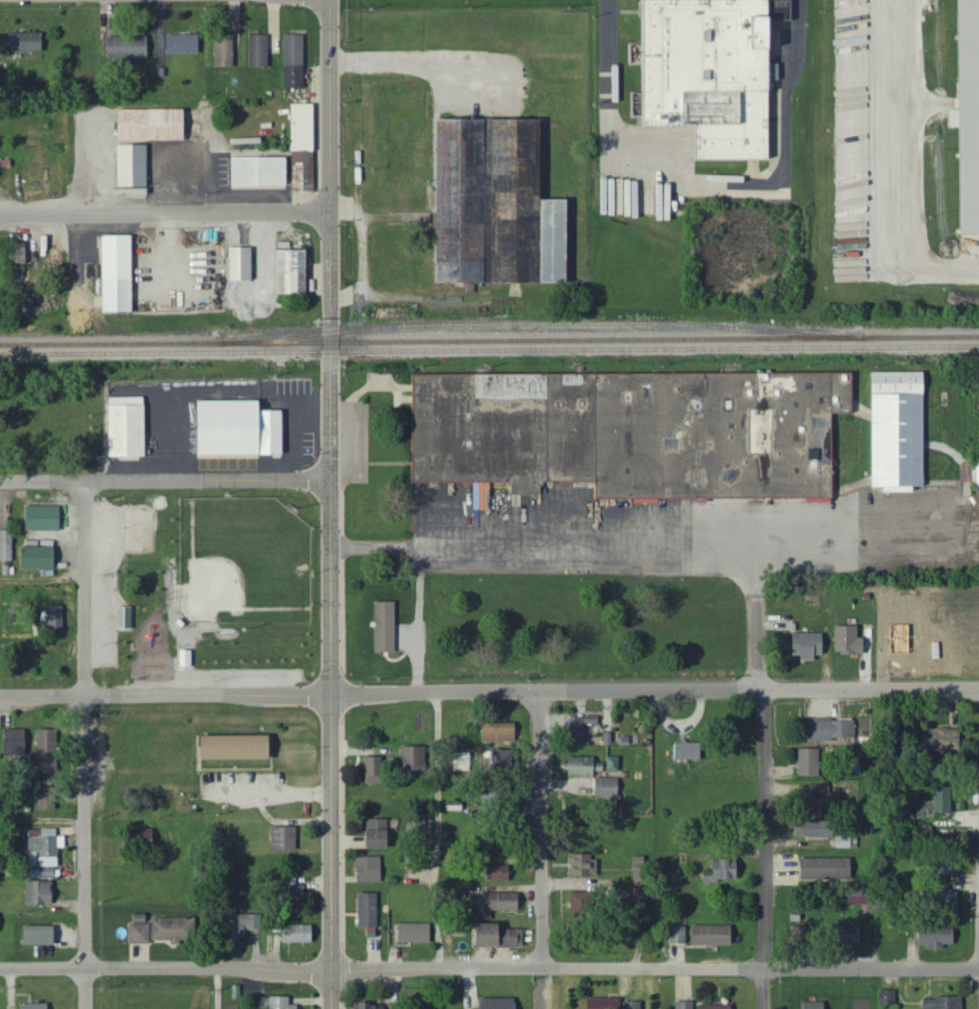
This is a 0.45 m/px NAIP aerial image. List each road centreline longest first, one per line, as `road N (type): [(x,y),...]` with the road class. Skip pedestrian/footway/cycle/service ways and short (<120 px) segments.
road 1 (residential): [(333,1008),(332,0)]
road 2 (residential): [(978,690),(0,696)]
road 3 (residential): [(0,969),(978,969)]
road 4 (residential): [(85,1008),(85,482)]
road 5 (residential): [(0,216),(331,212)]
road 6 (residential): [(0,483),(331,482)]
road 7 (residential): [(764,1008),(764,690)]
road 8 (residential): [(542,1008),(539,691)]

